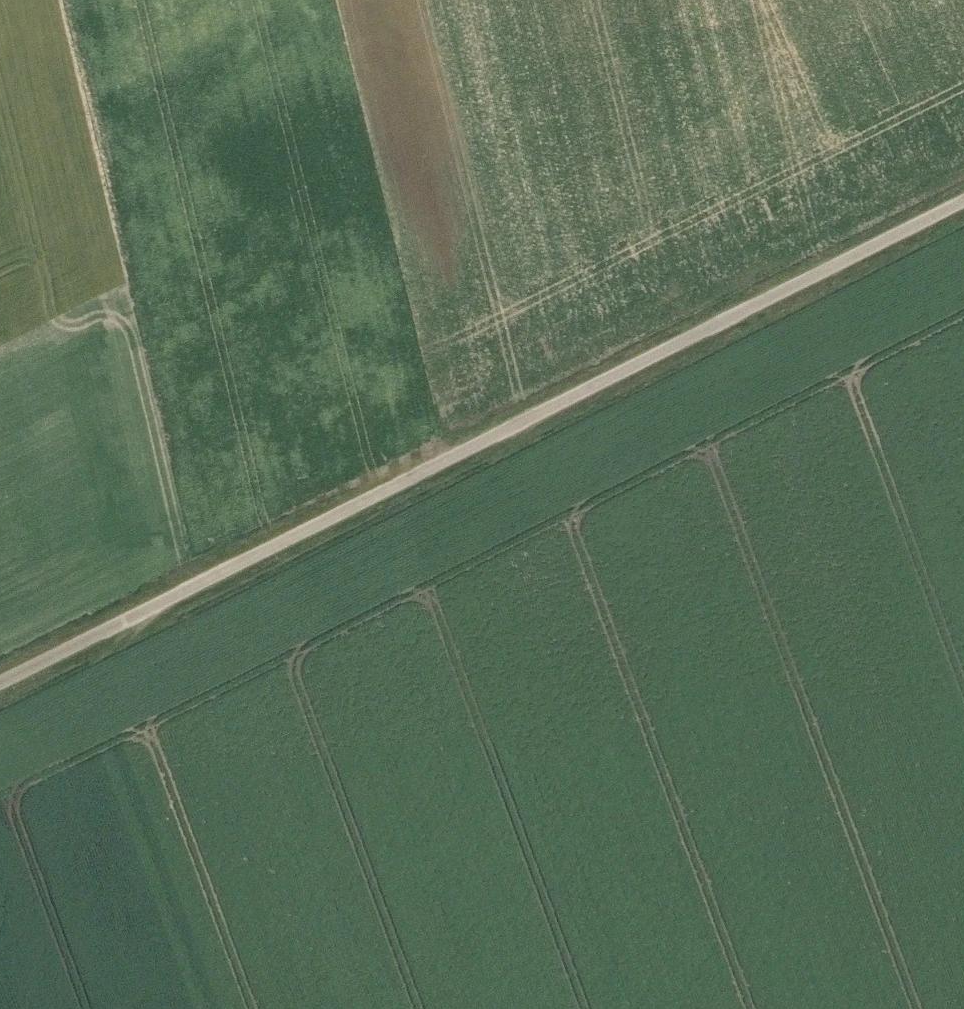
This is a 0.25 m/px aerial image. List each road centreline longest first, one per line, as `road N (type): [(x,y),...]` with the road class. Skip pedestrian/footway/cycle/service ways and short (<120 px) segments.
road 1 (unclassified): [(0,678),(963,197)]

